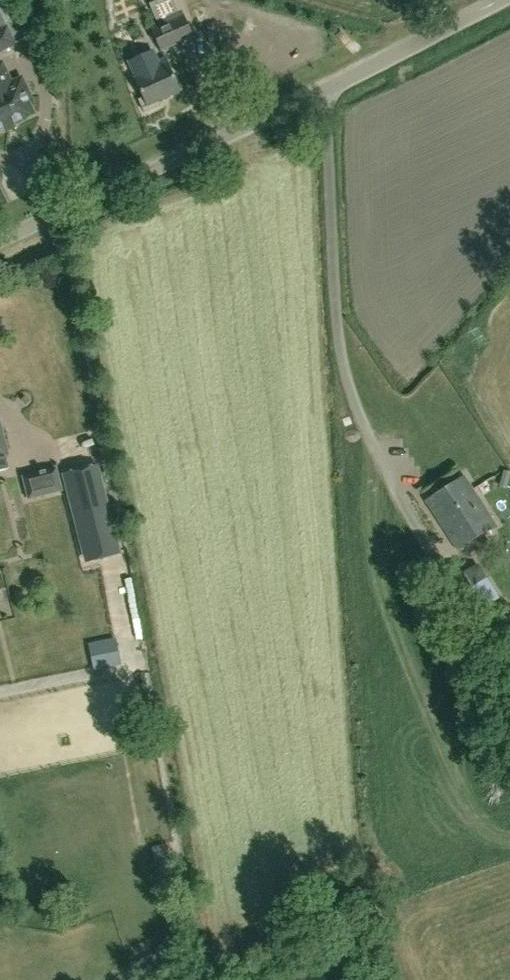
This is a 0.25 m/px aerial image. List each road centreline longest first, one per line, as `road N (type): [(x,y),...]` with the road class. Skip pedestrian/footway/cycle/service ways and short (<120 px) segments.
road 1 (unclassified): [(0,245),(509,3)]

